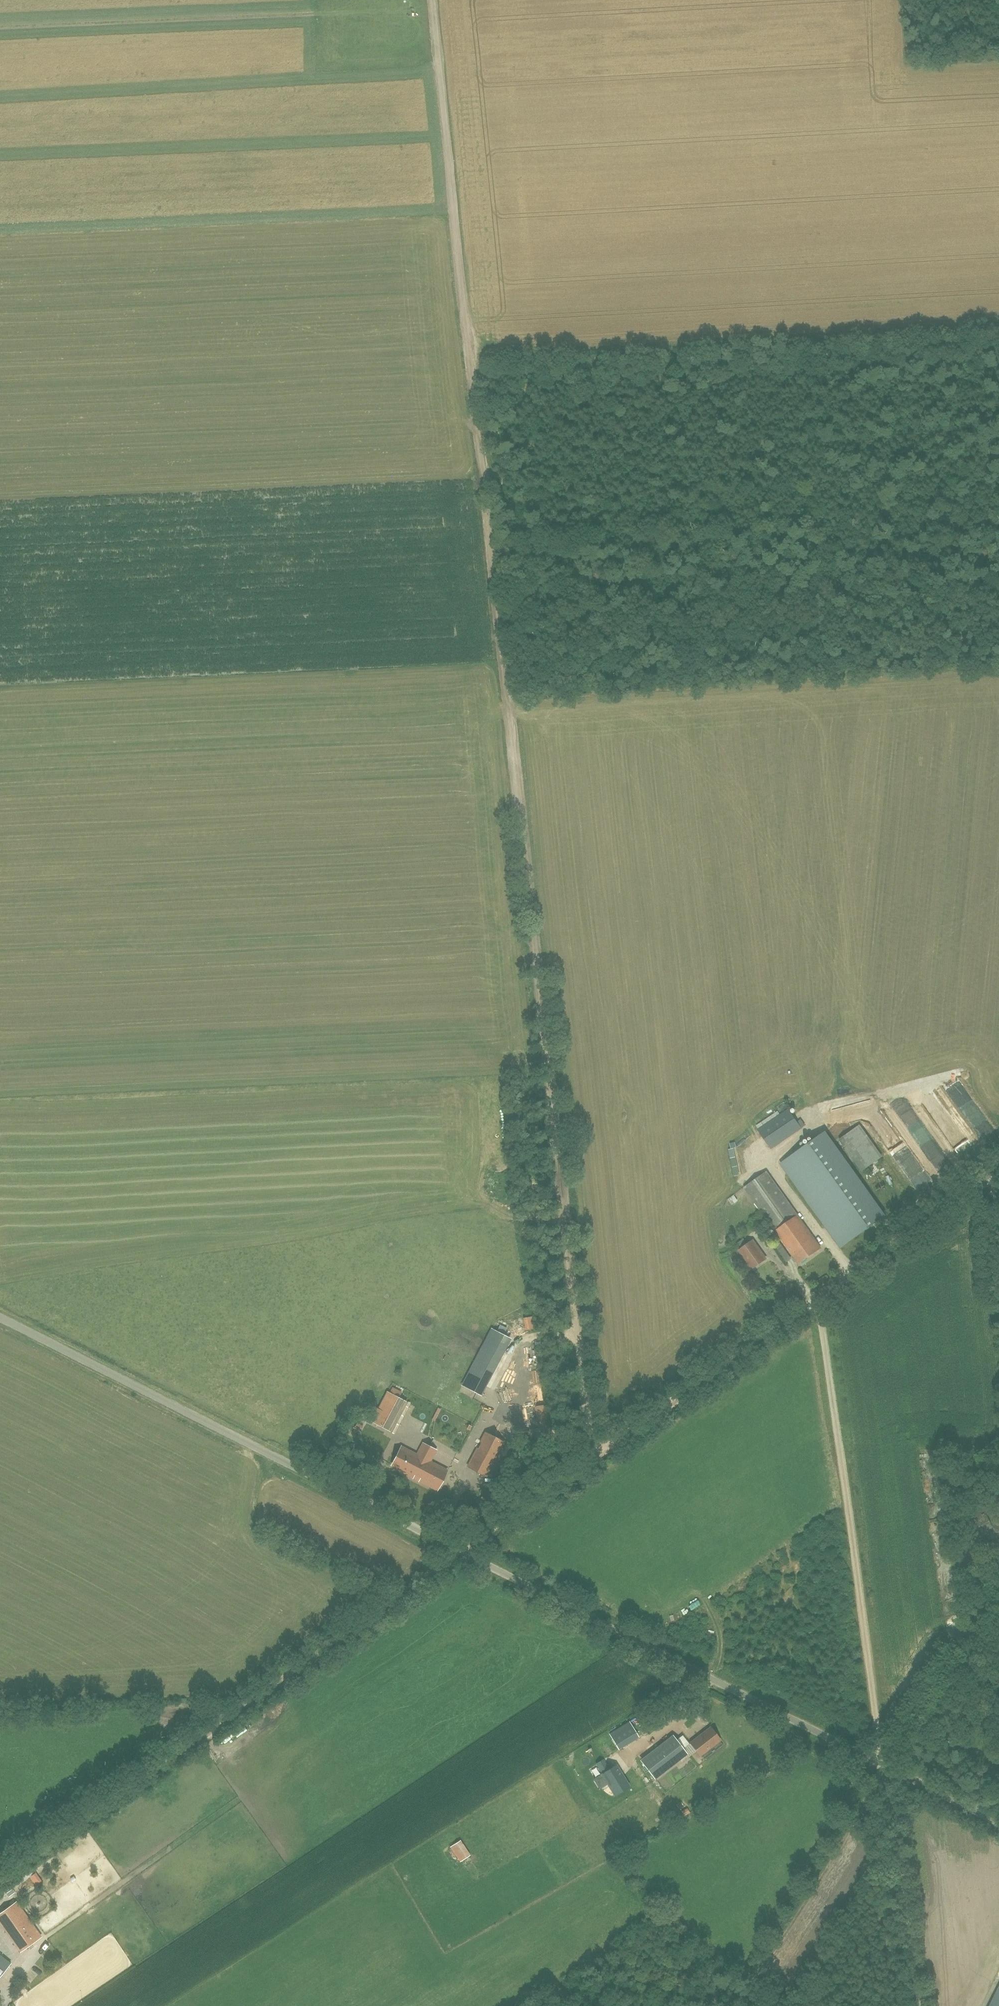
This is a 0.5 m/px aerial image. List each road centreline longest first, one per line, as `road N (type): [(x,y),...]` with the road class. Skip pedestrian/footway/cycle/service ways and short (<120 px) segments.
road 1 (unclassified): [(998,1824),(0,1319)]
road 2 (track): [(591,1458),(509,706)]
road 3 (track): [(0,1875),(591,1458)]
road 4 (track): [(882,1766),(817,1304)]
road 5 (track): [(509,706),(470,351)]
road 6 (track): [(470,351),(433,0)]
road 7 (track): [(882,1766),(736,2005)]
road 8 (track): [(591,1458),(814,1299)]
road 9 (track): [(919,2005),(882,1766)]
road 10 (track): [(814,1299),(998,1170)]

